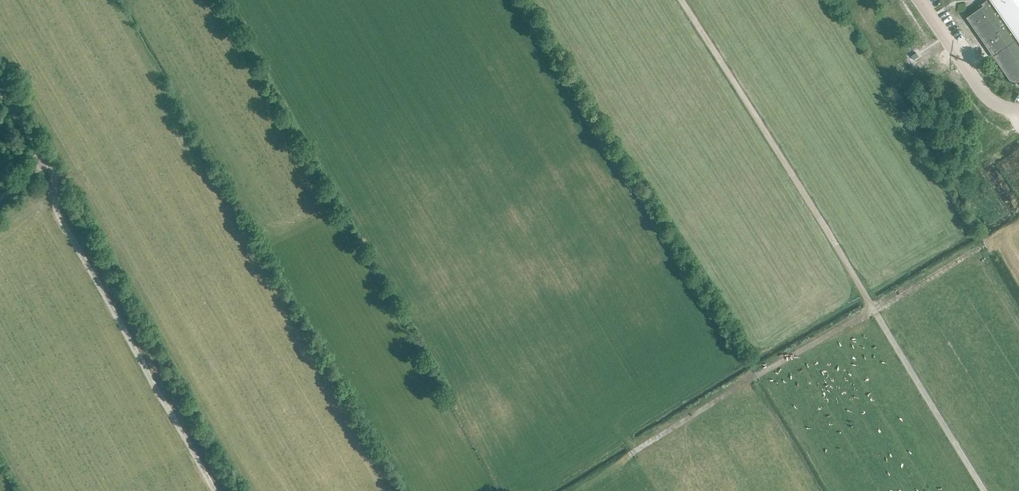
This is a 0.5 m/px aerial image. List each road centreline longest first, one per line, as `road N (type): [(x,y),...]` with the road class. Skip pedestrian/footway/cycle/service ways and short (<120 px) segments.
road 1 (track): [(682,0),(985,490)]
road 2 (track): [(632,454),(975,250)]
road 3 (track): [(45,161),(56,209),(216,490)]
road 4 (unclassified): [(993,110),(920,0)]

